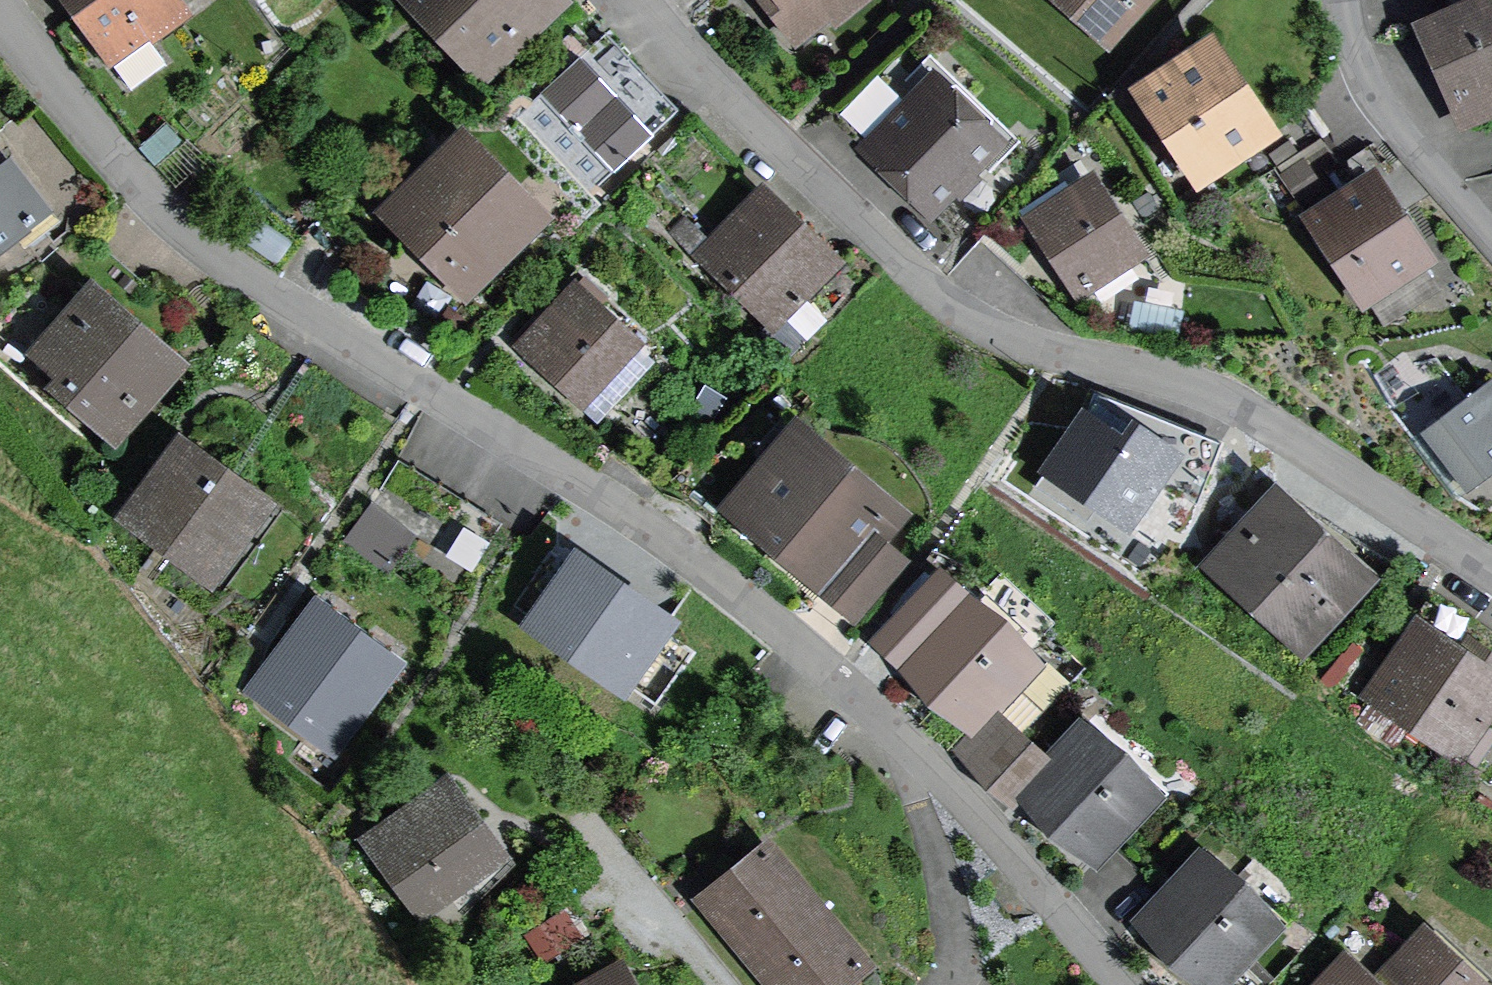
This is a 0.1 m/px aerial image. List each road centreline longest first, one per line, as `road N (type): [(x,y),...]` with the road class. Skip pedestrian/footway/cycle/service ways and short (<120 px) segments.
road 1 (residential): [(1122,984),(863,703),(710,566),(235,273),(138,183),(0,21)]
road 2 (residential): [(639,0),(700,78),(828,198),(945,293),(1035,343),(1220,393),(1491,569)]
road 3 (residential): [(1351,0),(1353,47),(1418,155),(1491,243)]

